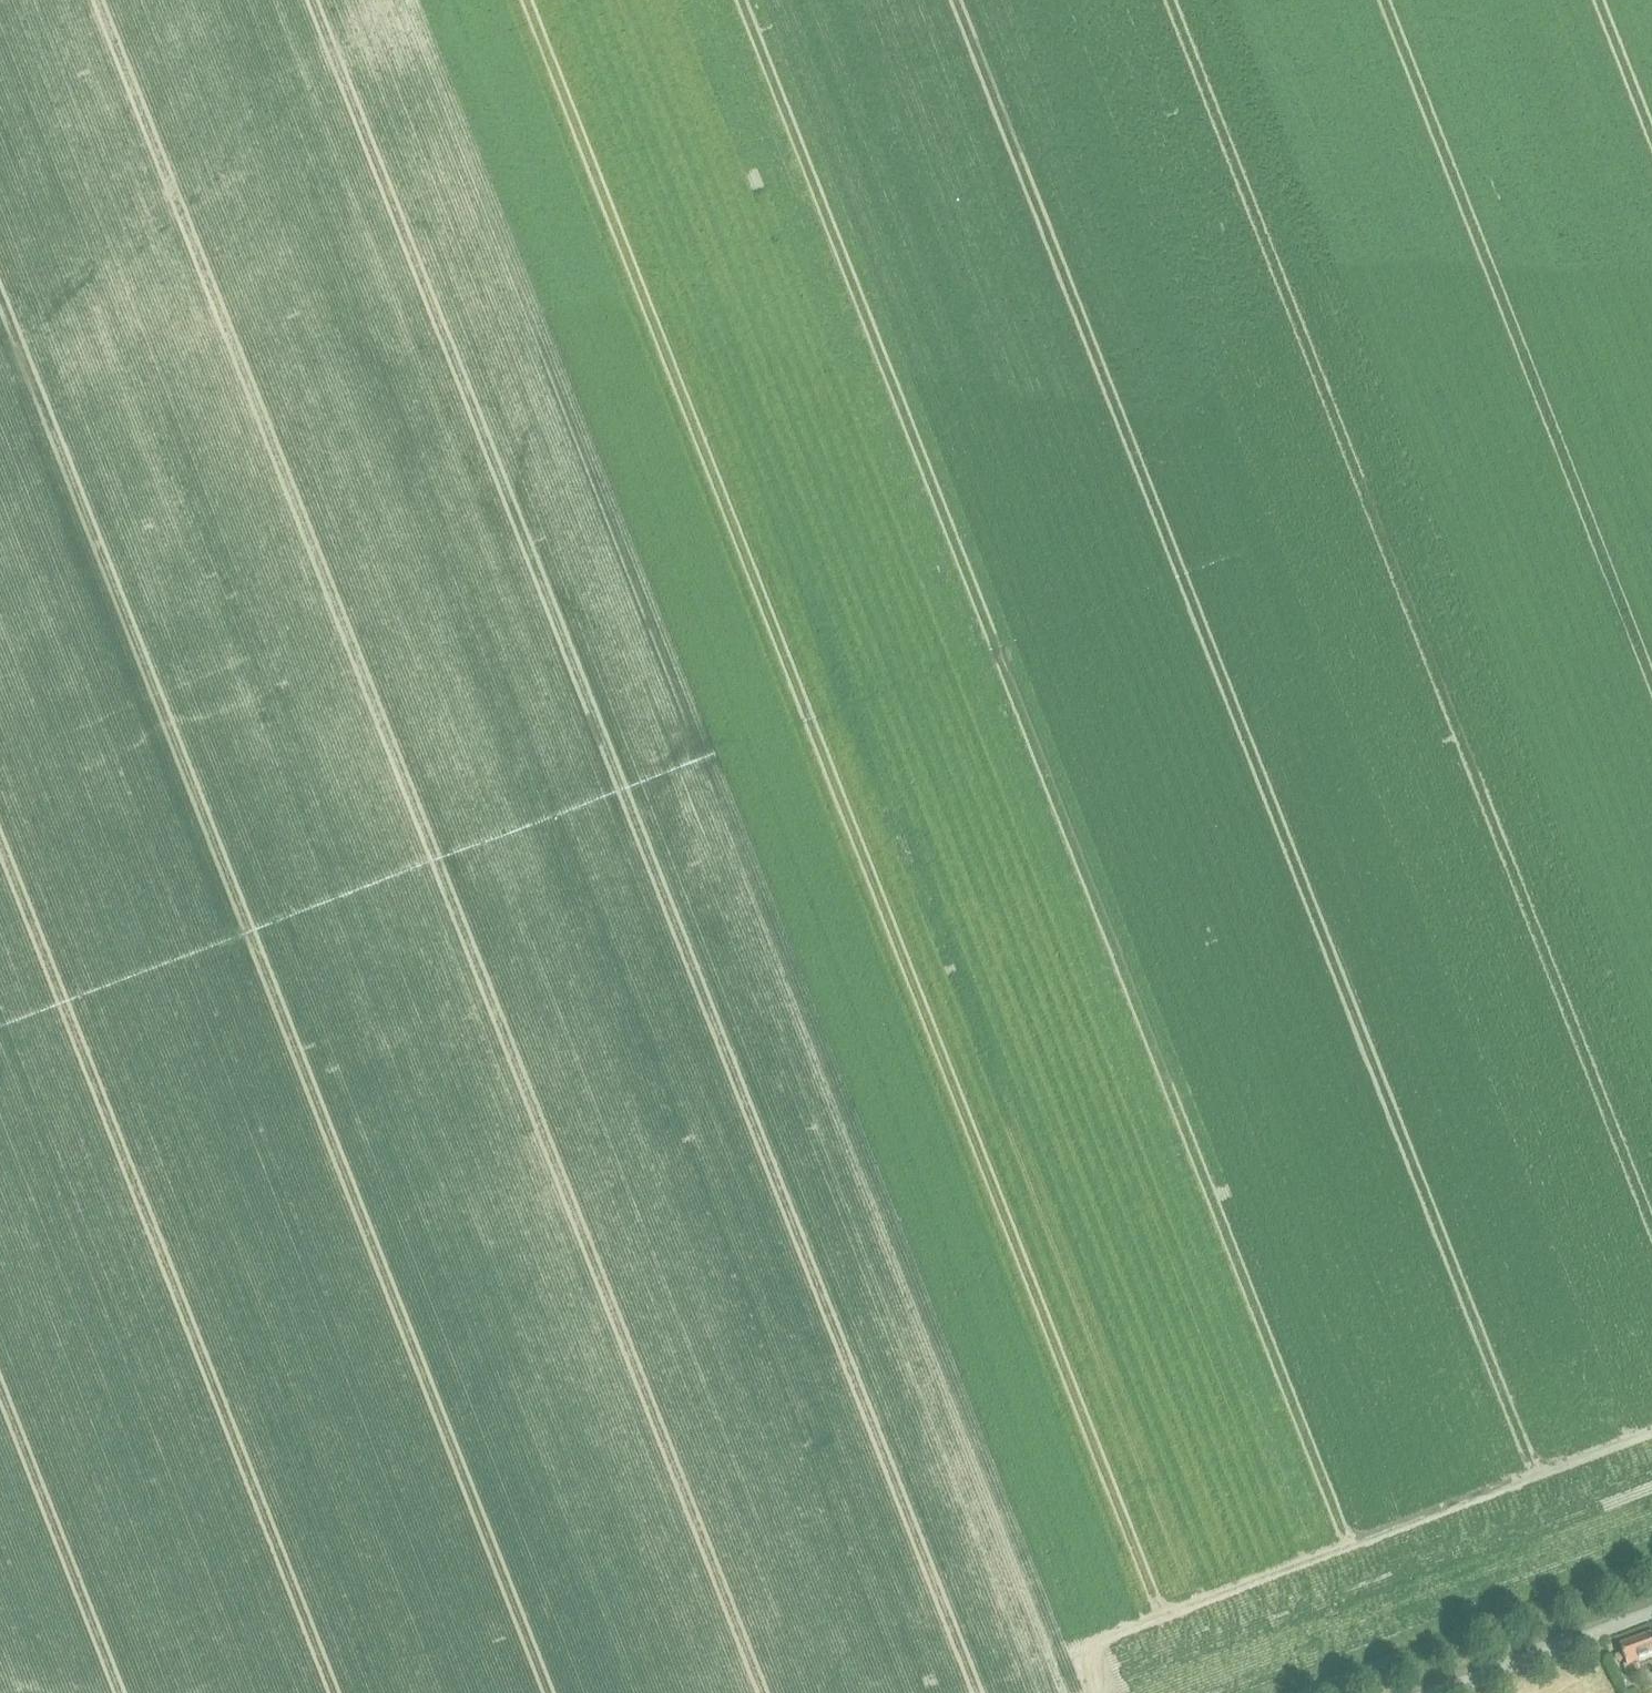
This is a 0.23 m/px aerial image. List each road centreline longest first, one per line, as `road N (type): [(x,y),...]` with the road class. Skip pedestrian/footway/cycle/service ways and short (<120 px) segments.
road 1 (unclassified): [(1447,1692),(1651,1615)]

